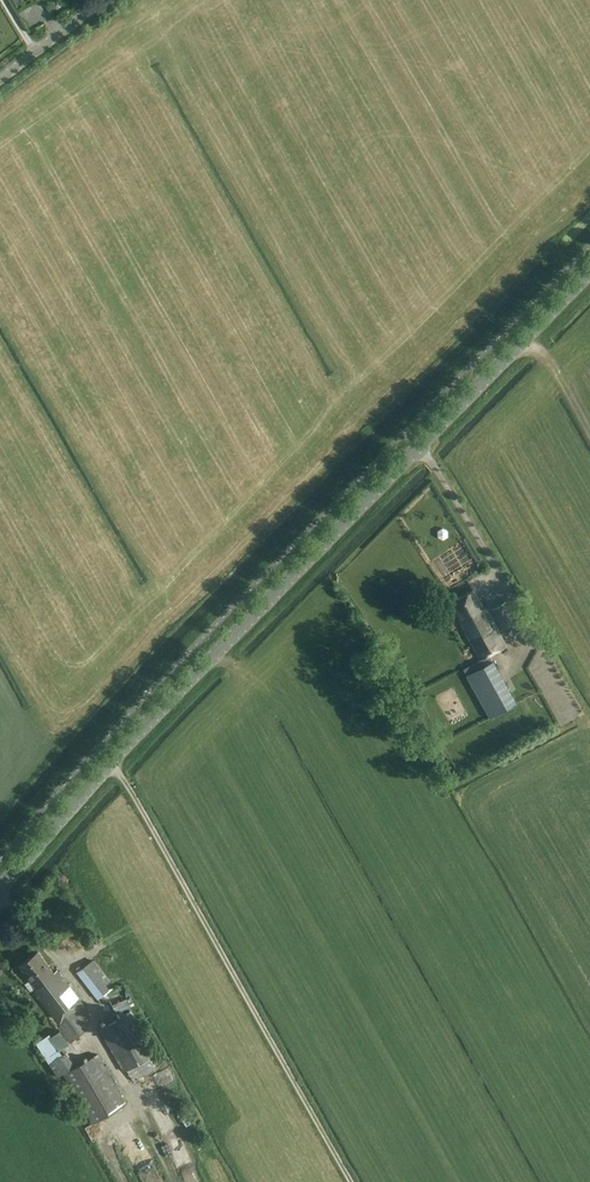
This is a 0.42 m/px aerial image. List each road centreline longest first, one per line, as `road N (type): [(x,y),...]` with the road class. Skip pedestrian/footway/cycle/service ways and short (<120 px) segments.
road 1 (tertiary): [(0,890),(192,677),(589,274)]
road 2 (track): [(354,1181),(114,761)]
road 3 (unclassified): [(0,80),(106,0)]

